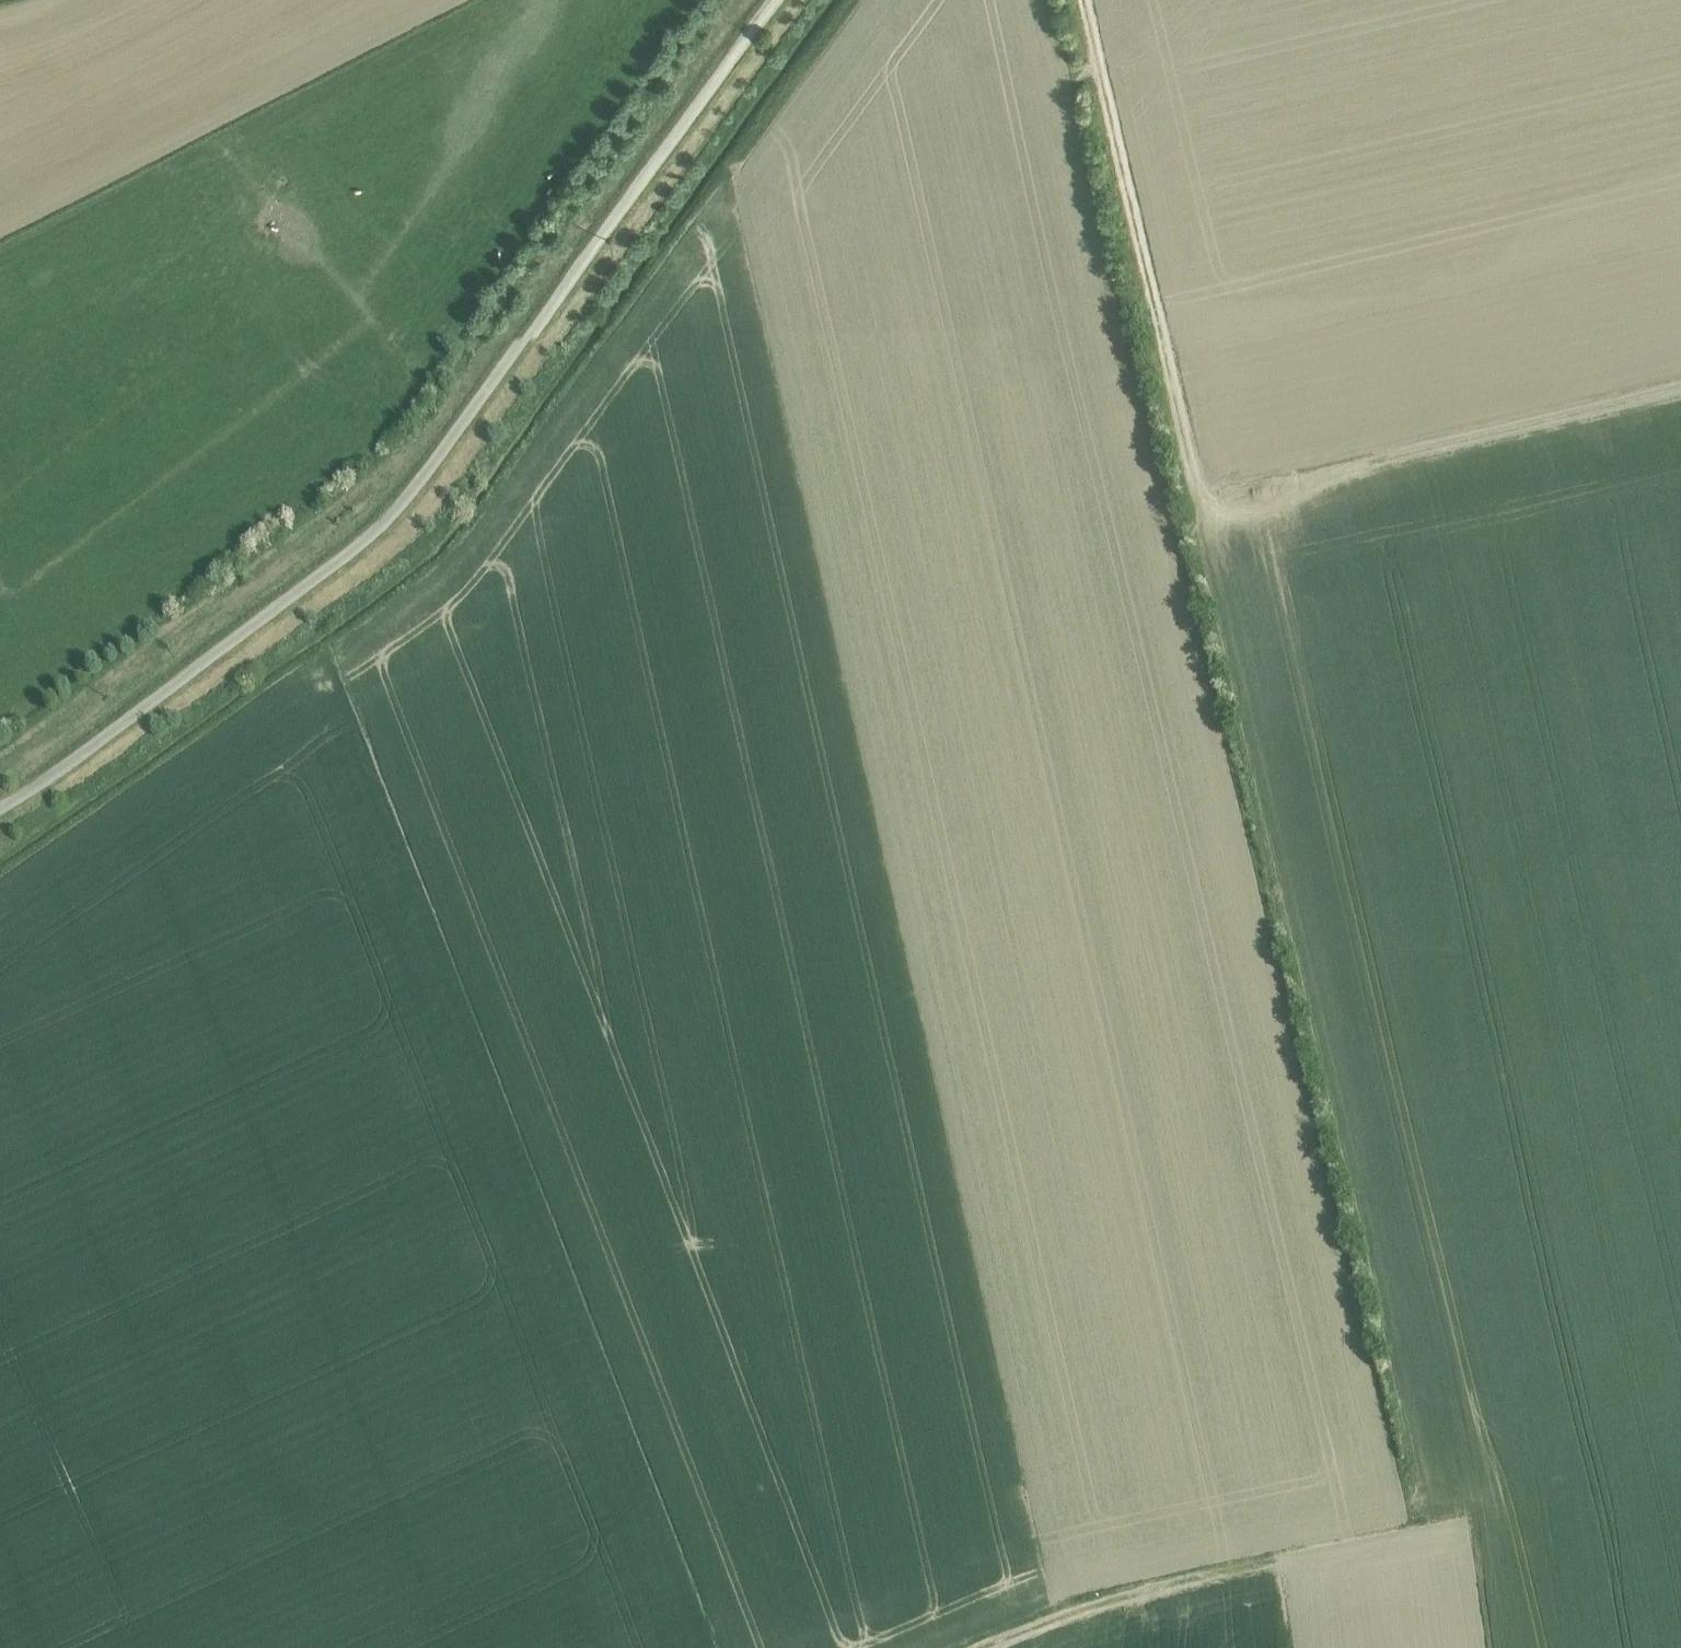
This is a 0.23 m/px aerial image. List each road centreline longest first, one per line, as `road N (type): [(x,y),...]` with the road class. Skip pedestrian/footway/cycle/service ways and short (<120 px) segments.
road 1 (unclassified): [(0,811),(237,646),(407,506),(783,0)]
road 2 (track): [(973,1647),(1132,1597)]

